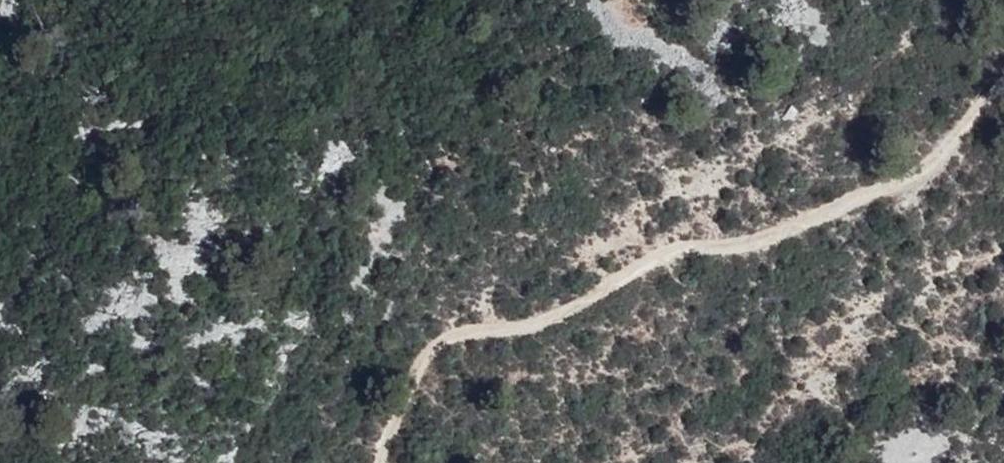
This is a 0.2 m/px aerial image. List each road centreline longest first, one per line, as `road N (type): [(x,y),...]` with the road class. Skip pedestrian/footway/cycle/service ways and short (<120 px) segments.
road 1 (track): [(407,462),(452,351),(492,329),(541,331),(656,260),(725,255),(810,228),(952,146),(1003,70)]

